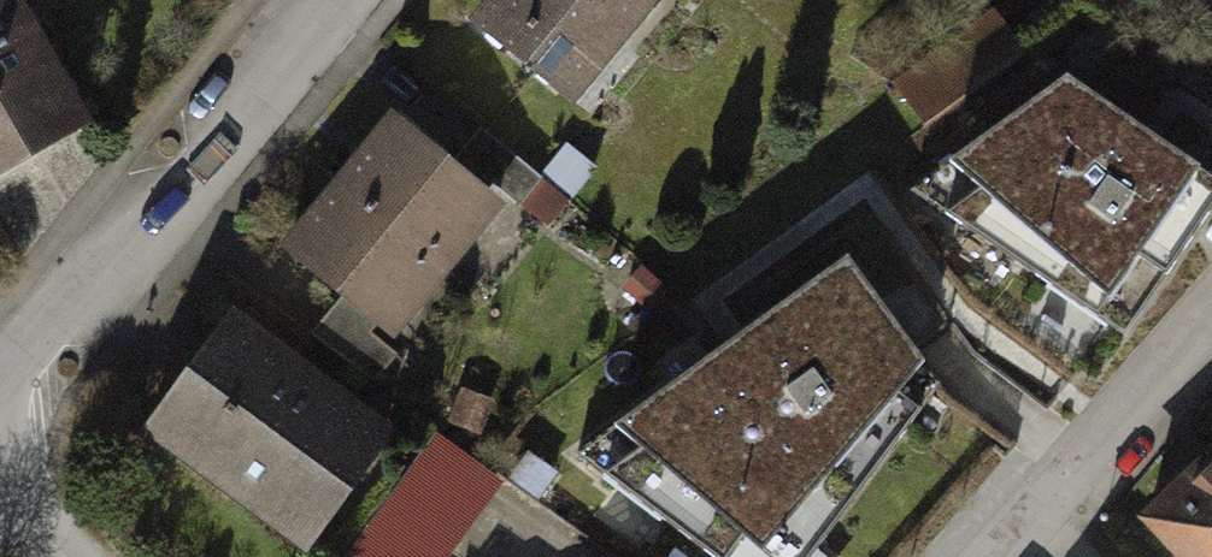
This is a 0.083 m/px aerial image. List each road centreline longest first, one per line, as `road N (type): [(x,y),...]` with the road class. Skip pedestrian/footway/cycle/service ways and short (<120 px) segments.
road 1 (residential): [(0,391),(314,0)]
road 2 (residential): [(1211,317),(1010,556)]

